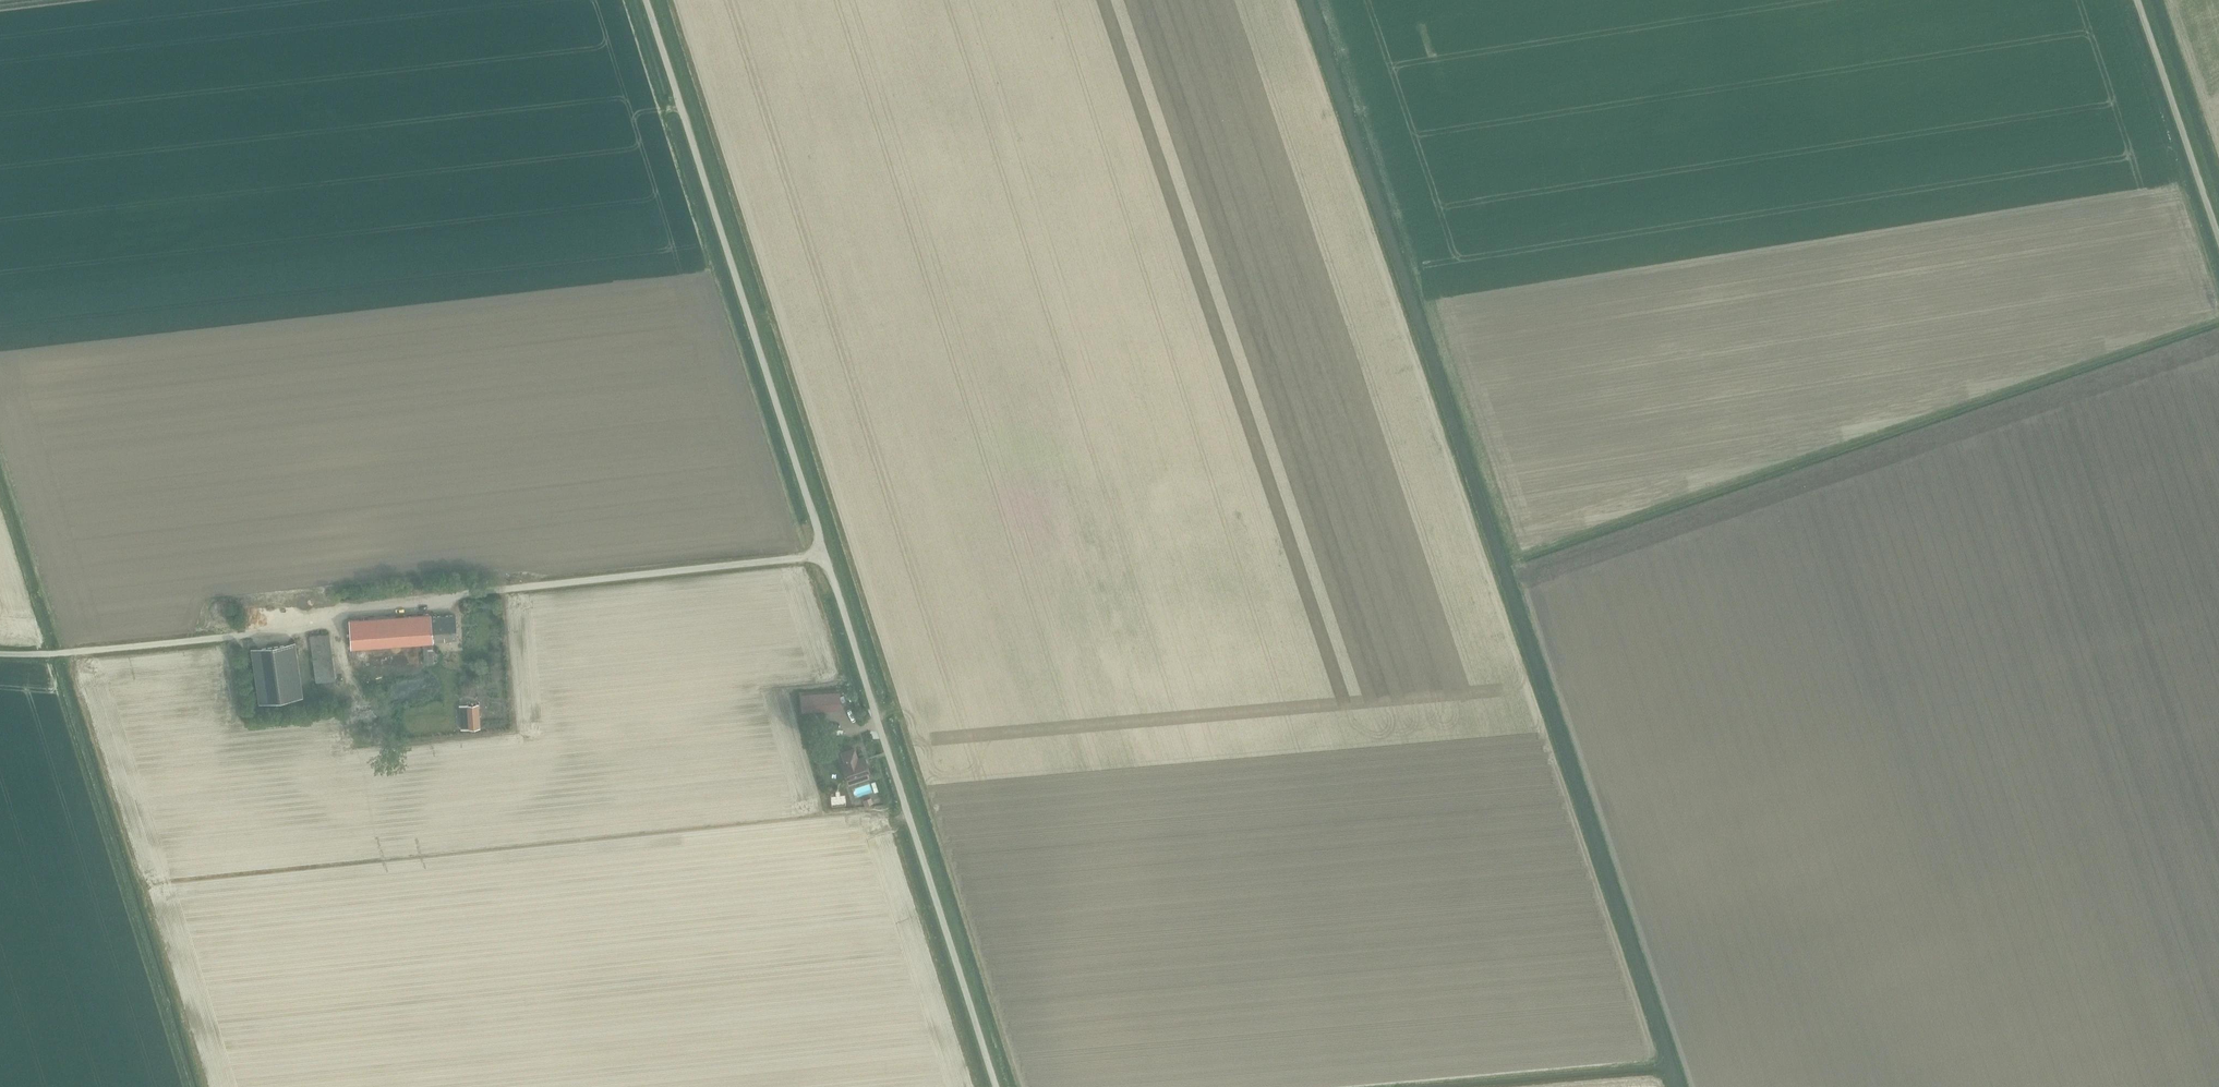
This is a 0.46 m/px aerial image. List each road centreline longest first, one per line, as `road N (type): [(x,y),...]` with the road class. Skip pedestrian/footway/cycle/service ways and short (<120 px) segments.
road 1 (unclassified): [(996,1086),(646,0)]
road 2 (unclassified): [(2218,240),(2137,0)]

